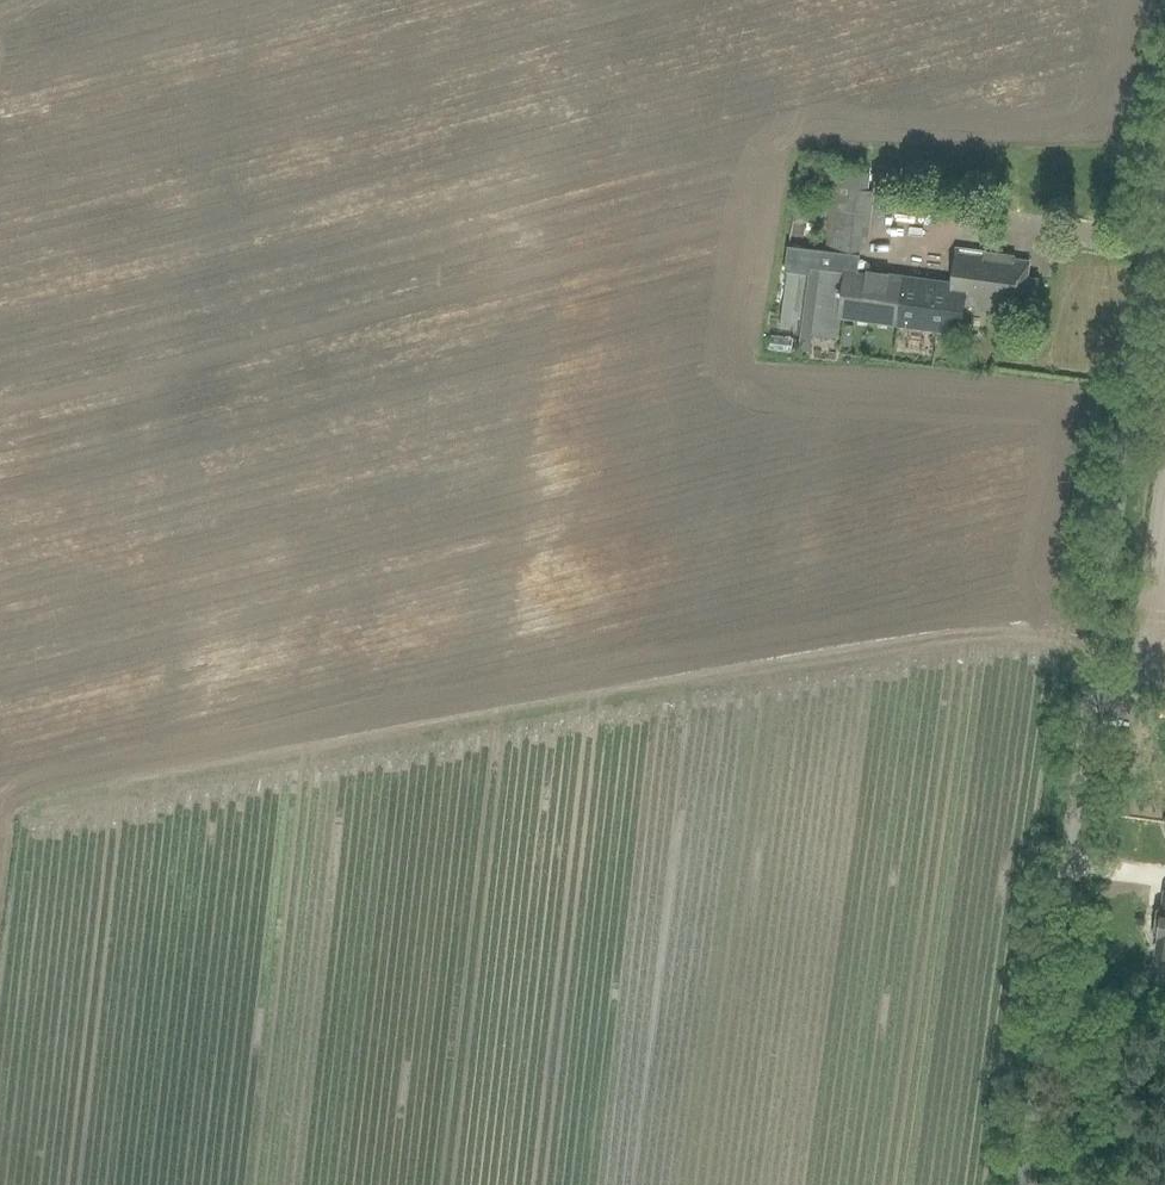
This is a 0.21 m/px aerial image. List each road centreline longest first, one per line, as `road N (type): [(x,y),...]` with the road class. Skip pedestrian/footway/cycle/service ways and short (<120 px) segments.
road 1 (unclassified): [(1037,1184),(1124,591),(1164,227)]

